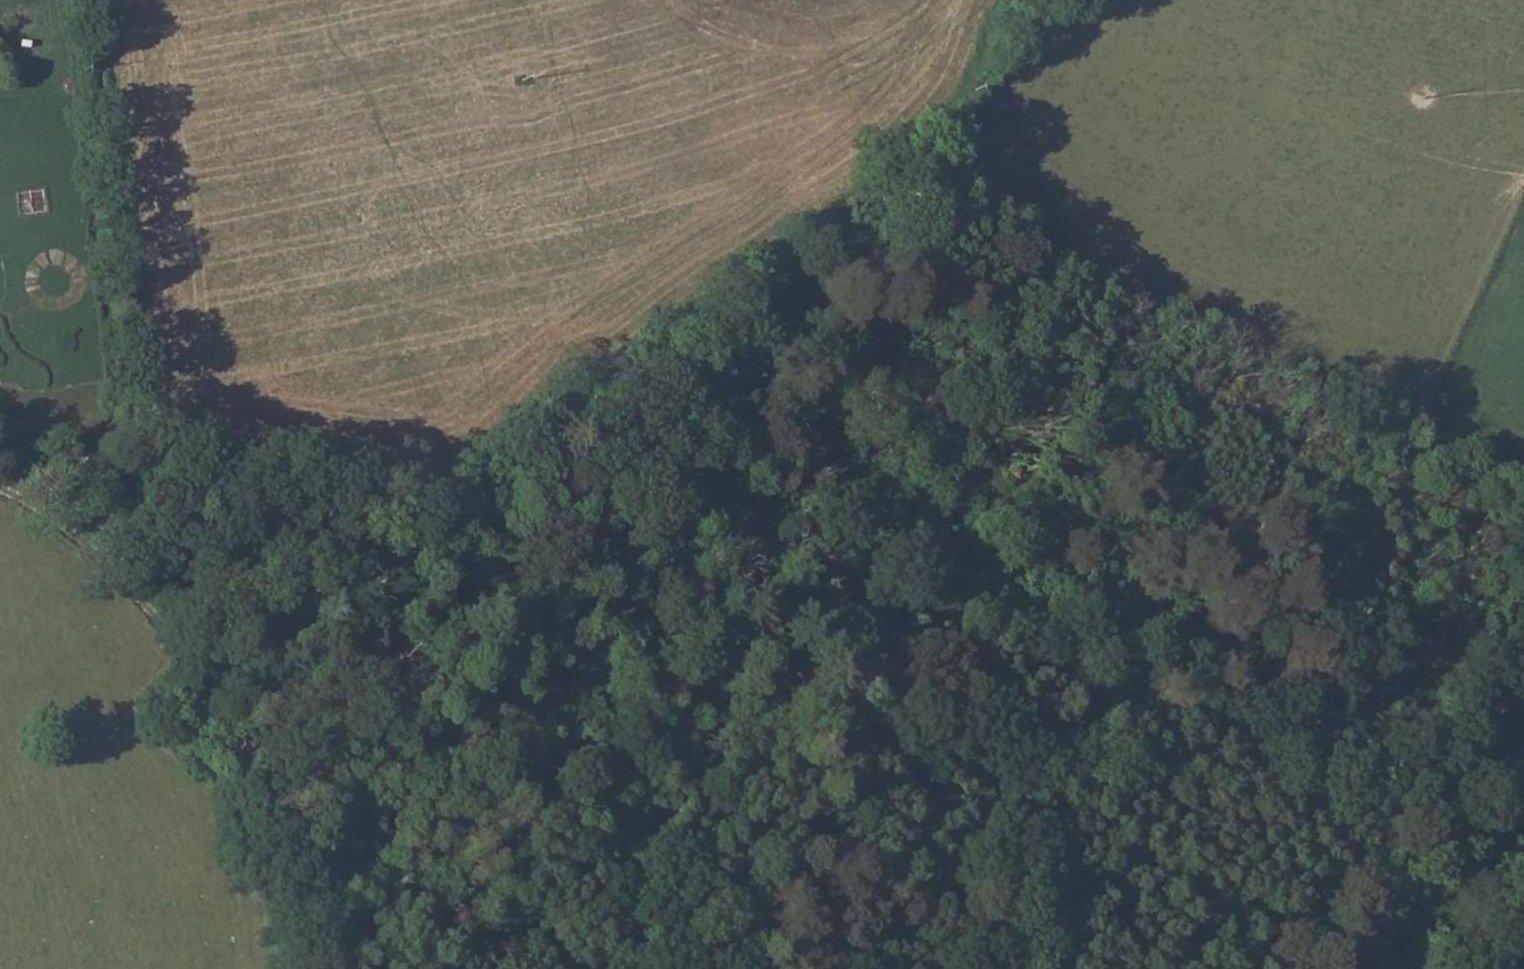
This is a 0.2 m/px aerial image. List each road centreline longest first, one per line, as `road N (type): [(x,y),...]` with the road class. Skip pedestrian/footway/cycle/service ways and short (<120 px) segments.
road 1 (track): [(0,483),(81,523),(183,590),(308,750),(344,835),(344,881),(372,968)]
road 2 (track): [(1458,968),(1523,847)]

